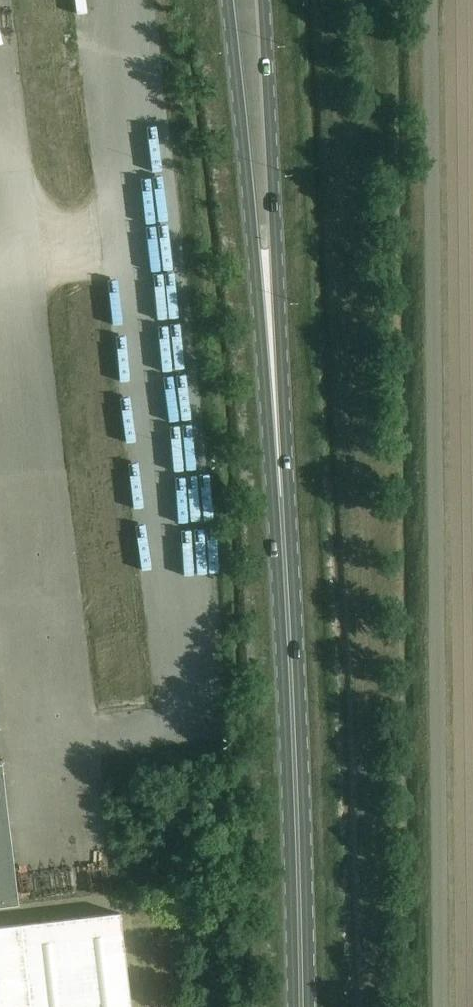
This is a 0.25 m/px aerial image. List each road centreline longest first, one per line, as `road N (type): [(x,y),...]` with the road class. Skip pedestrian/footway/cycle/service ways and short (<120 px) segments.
road 1 (unclassified): [(445,1006),(430,0)]
road 2 (primary): [(300,1006),(279,467)]
road 3 (primary): [(225,0),(279,467)]
road 4 (primary): [(279,467),(285,367),(263,0)]

